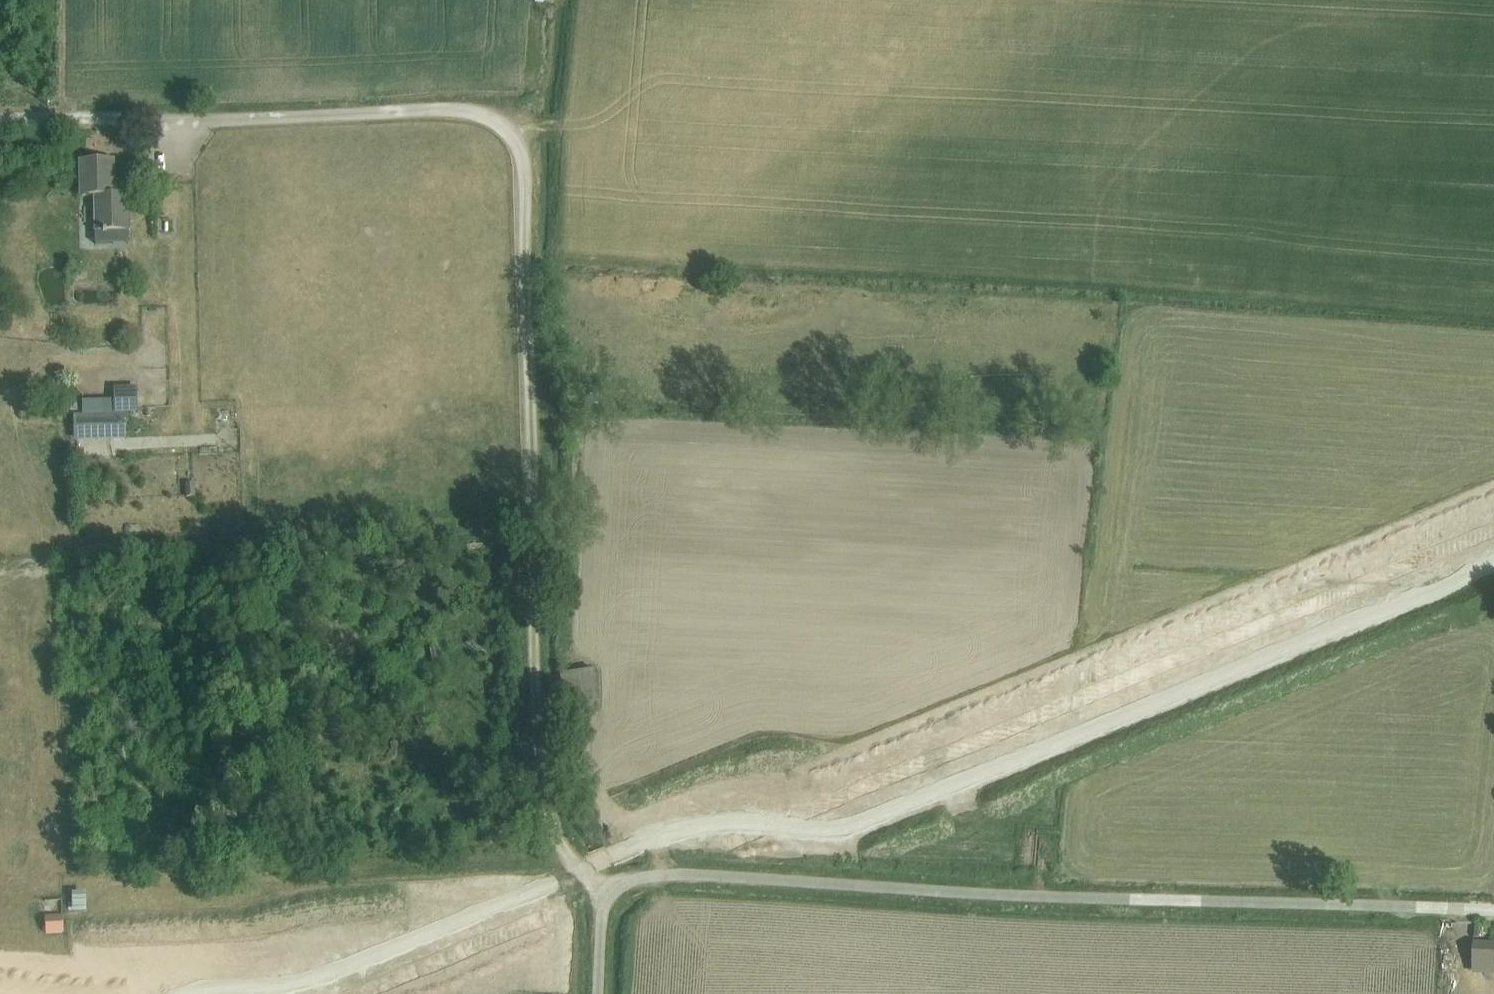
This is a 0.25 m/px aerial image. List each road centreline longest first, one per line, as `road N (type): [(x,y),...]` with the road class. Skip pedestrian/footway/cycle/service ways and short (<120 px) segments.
road 1 (unclassified): [(0,130),(453,120),(494,127),(520,156),(545,802),(566,859),(608,902)]
road 2 (unclassified): [(1493,913),(669,881),(608,902)]

